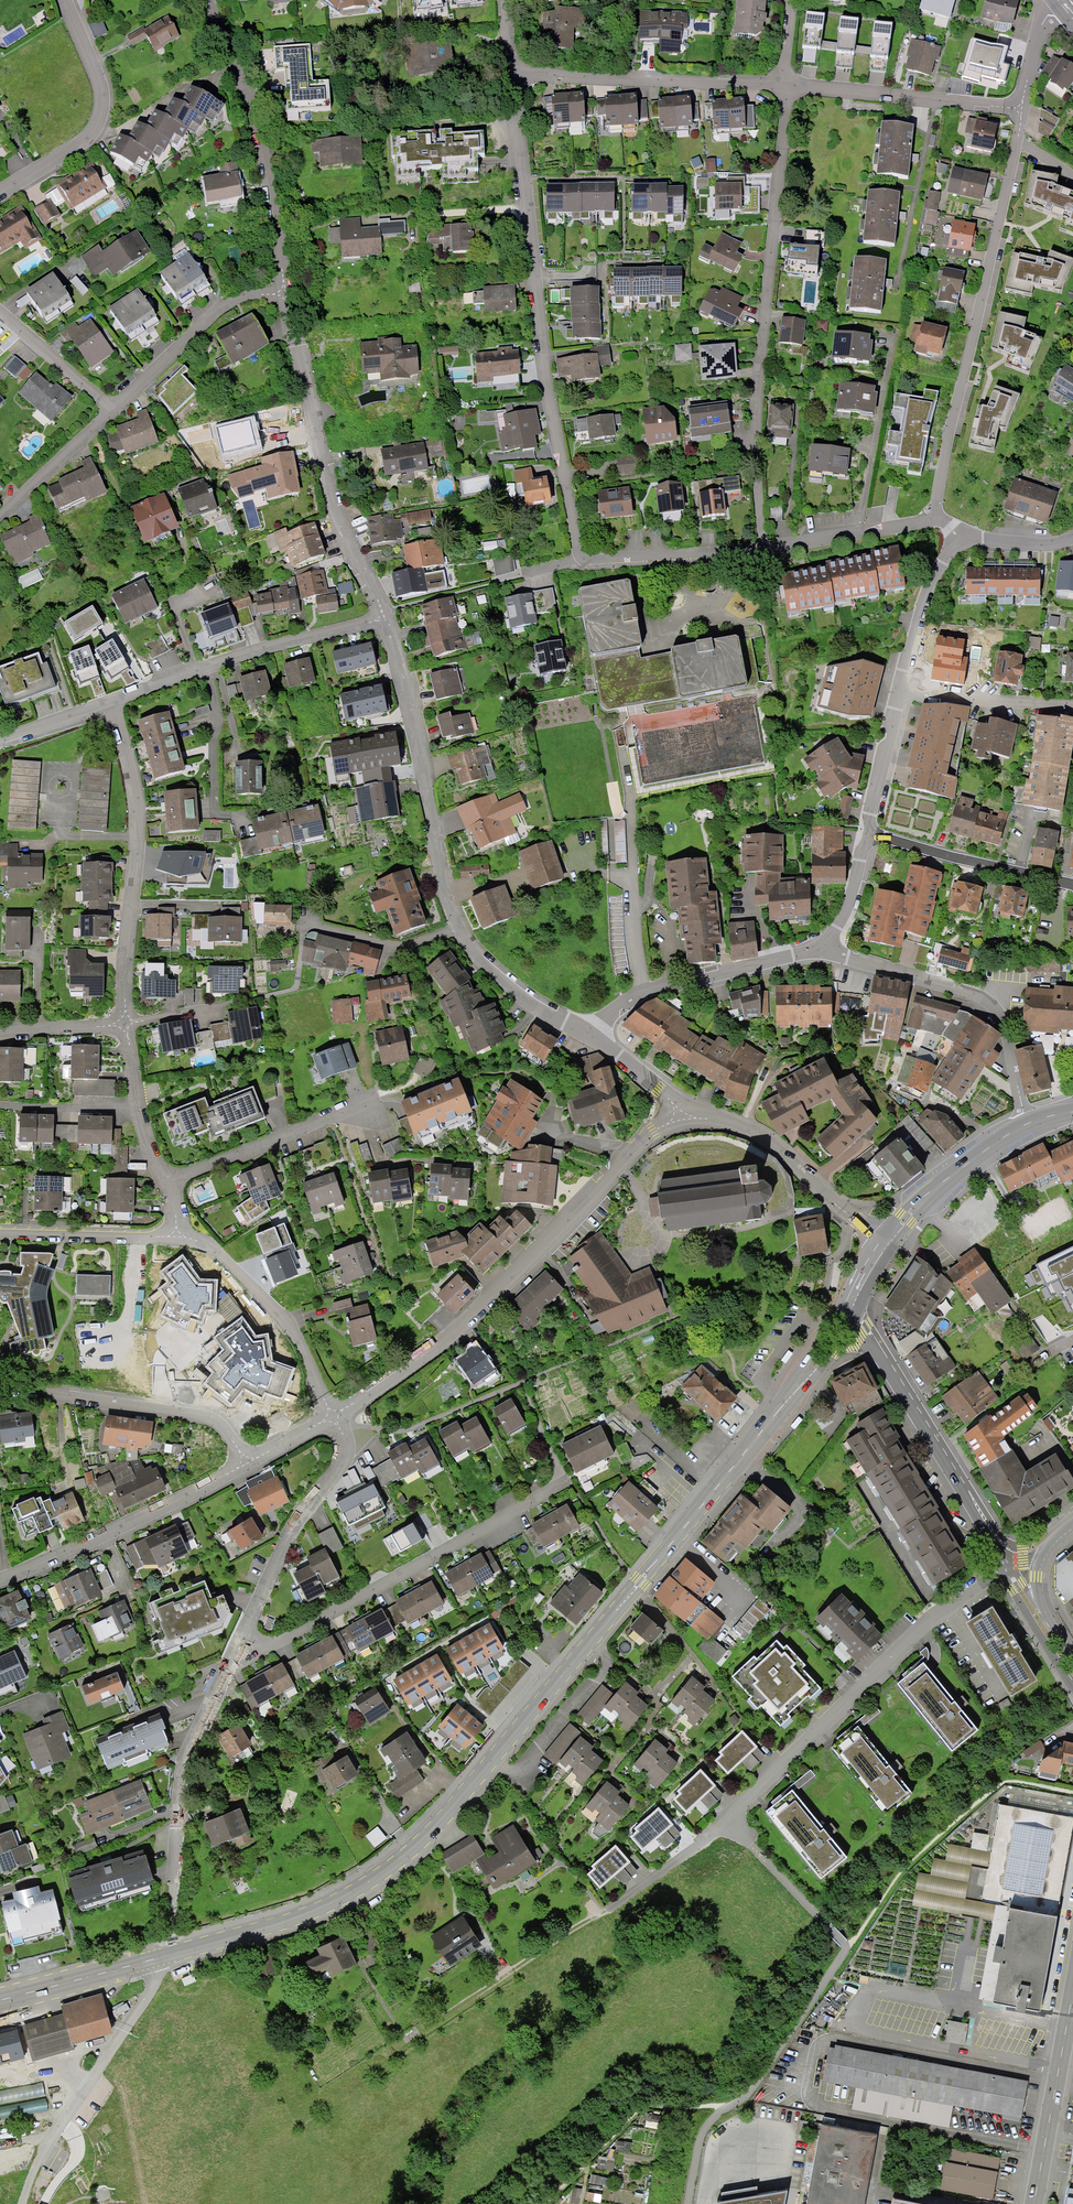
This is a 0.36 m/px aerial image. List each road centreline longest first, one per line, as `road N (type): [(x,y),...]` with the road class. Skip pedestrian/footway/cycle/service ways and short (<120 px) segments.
road 1 (secondary): [(849,1314),(708,1499),(412,1850),(319,1909),(166,1956)]
road 2 (residential): [(603,1913),(728,1821),(933,1617),(1003,1570)]
road 3 (residential): [(592,1042),(532,1005),(458,932),(409,698),(383,615)]
road 4 (residential): [(513,79),(574,561)]
road 5 (residential): [(683,1117),(650,1135),(494,1303),(332,1416)]
road 6 (residential): [(939,520),(1026,96)]
road 7 (residential): [(939,520),(760,548),(574,561)]
road 8 (residential): [(785,84),(759,446)]
road 9 (residential): [(549,1490),(254,1654),(234,1650)]
road 10 (residential): [(383,615),(337,515),(284,294)]
road 11 (residential): [(125,1023),(137,804),(112,706)]
road 12 (residential): [(234,1650),(183,1757),(166,1956)]
road 13 (residential): [(284,294),(250,103),(206,0)]
road 14 (residential): [(825,952),(988,1000),(1006,1031),(1026,1124)]
road 15 (residential): [(383,615),(269,646),(112,706)]
road 16 (residential): [(250,1463),(0,1579)]
road 17 (secondary): [(849,1314),(996,1545)]
road 18 (residential): [(513,79),(785,84)]
road 19 (residential): [(250,1463),(207,1420),(0,1395)]
road 20 (residential): [(332,1416),(344,1449),(338,1468),(273,1564),(234,1650)]
road 21 (residential): [(0,195),(77,148),(100,120),(102,86),(66,0)]
road 22 (residential): [(785,84),(996,109),(1026,96)]
road 23 (residential): [(885,1240),(756,1135),(717,1119),(683,1117)]
road 24 (residential): [(332,1416),(292,1324),(208,1244),(183,1237)]
road 25 (track): [(603,1913),(406,2039)]
road 26 (secondary): [(1072,1990),(1034,2203)]
road 27 (residential): [(867,834),(1072,886)]
road 28 (residential): [(115,408),(234,300),(284,294)]
road 29 (residential): [(164,1177),(359,1101)]
road 30 (residential): [(641,998),(825,952)]
road 31 (secondary): [(1026,1124),(942,1182),(885,1240)]
road 32 (residential): [(183,1237),(0,1232)]
road 33 (residential): [(641,998),(630,881),(592,868),(580,848)]
road 34 (secondary): [(166,1956),(0,1998)]
road 35 (residential): [(904,693),(1072,703)]
road 36 (residential): [(904,693),(926,610),(960,536)]
road 37 (residential): [(0,517),(115,408)]
road 38 (residential): [(115,408),(0,308)]
road 39 (residential): [(867,834),(904,693)]
road 40 (residential): [(0,1108),(139,1109)]
road 41 (secondary): [(1003,1570),(1072,1683)]
road 42 (residential): [(825,952),(867,834)]
road 43 (residential): [(0,1030),(125,1023)]

